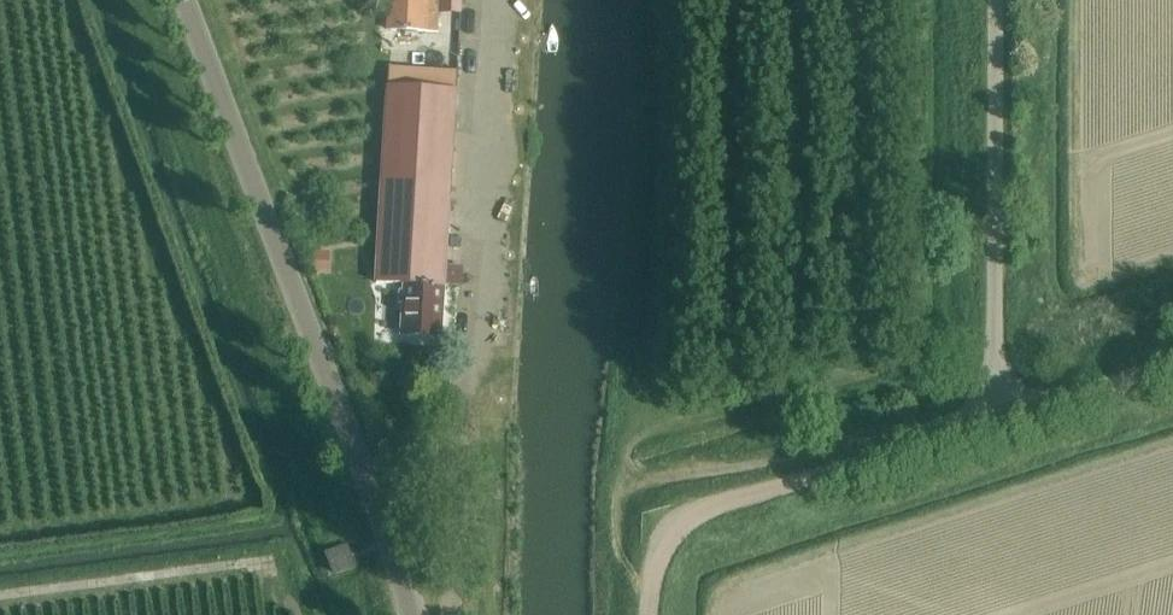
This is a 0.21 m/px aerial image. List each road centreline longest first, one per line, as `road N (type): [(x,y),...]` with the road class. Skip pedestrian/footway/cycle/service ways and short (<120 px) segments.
road 1 (unclassified): [(412,614),(185,0)]
road 2 (unclassified): [(650,614),(661,557),(703,511),(994,420)]
road 3 (unclassified): [(994,420),(993,0)]
road 4 (unclassified): [(1172,362),(994,420)]

